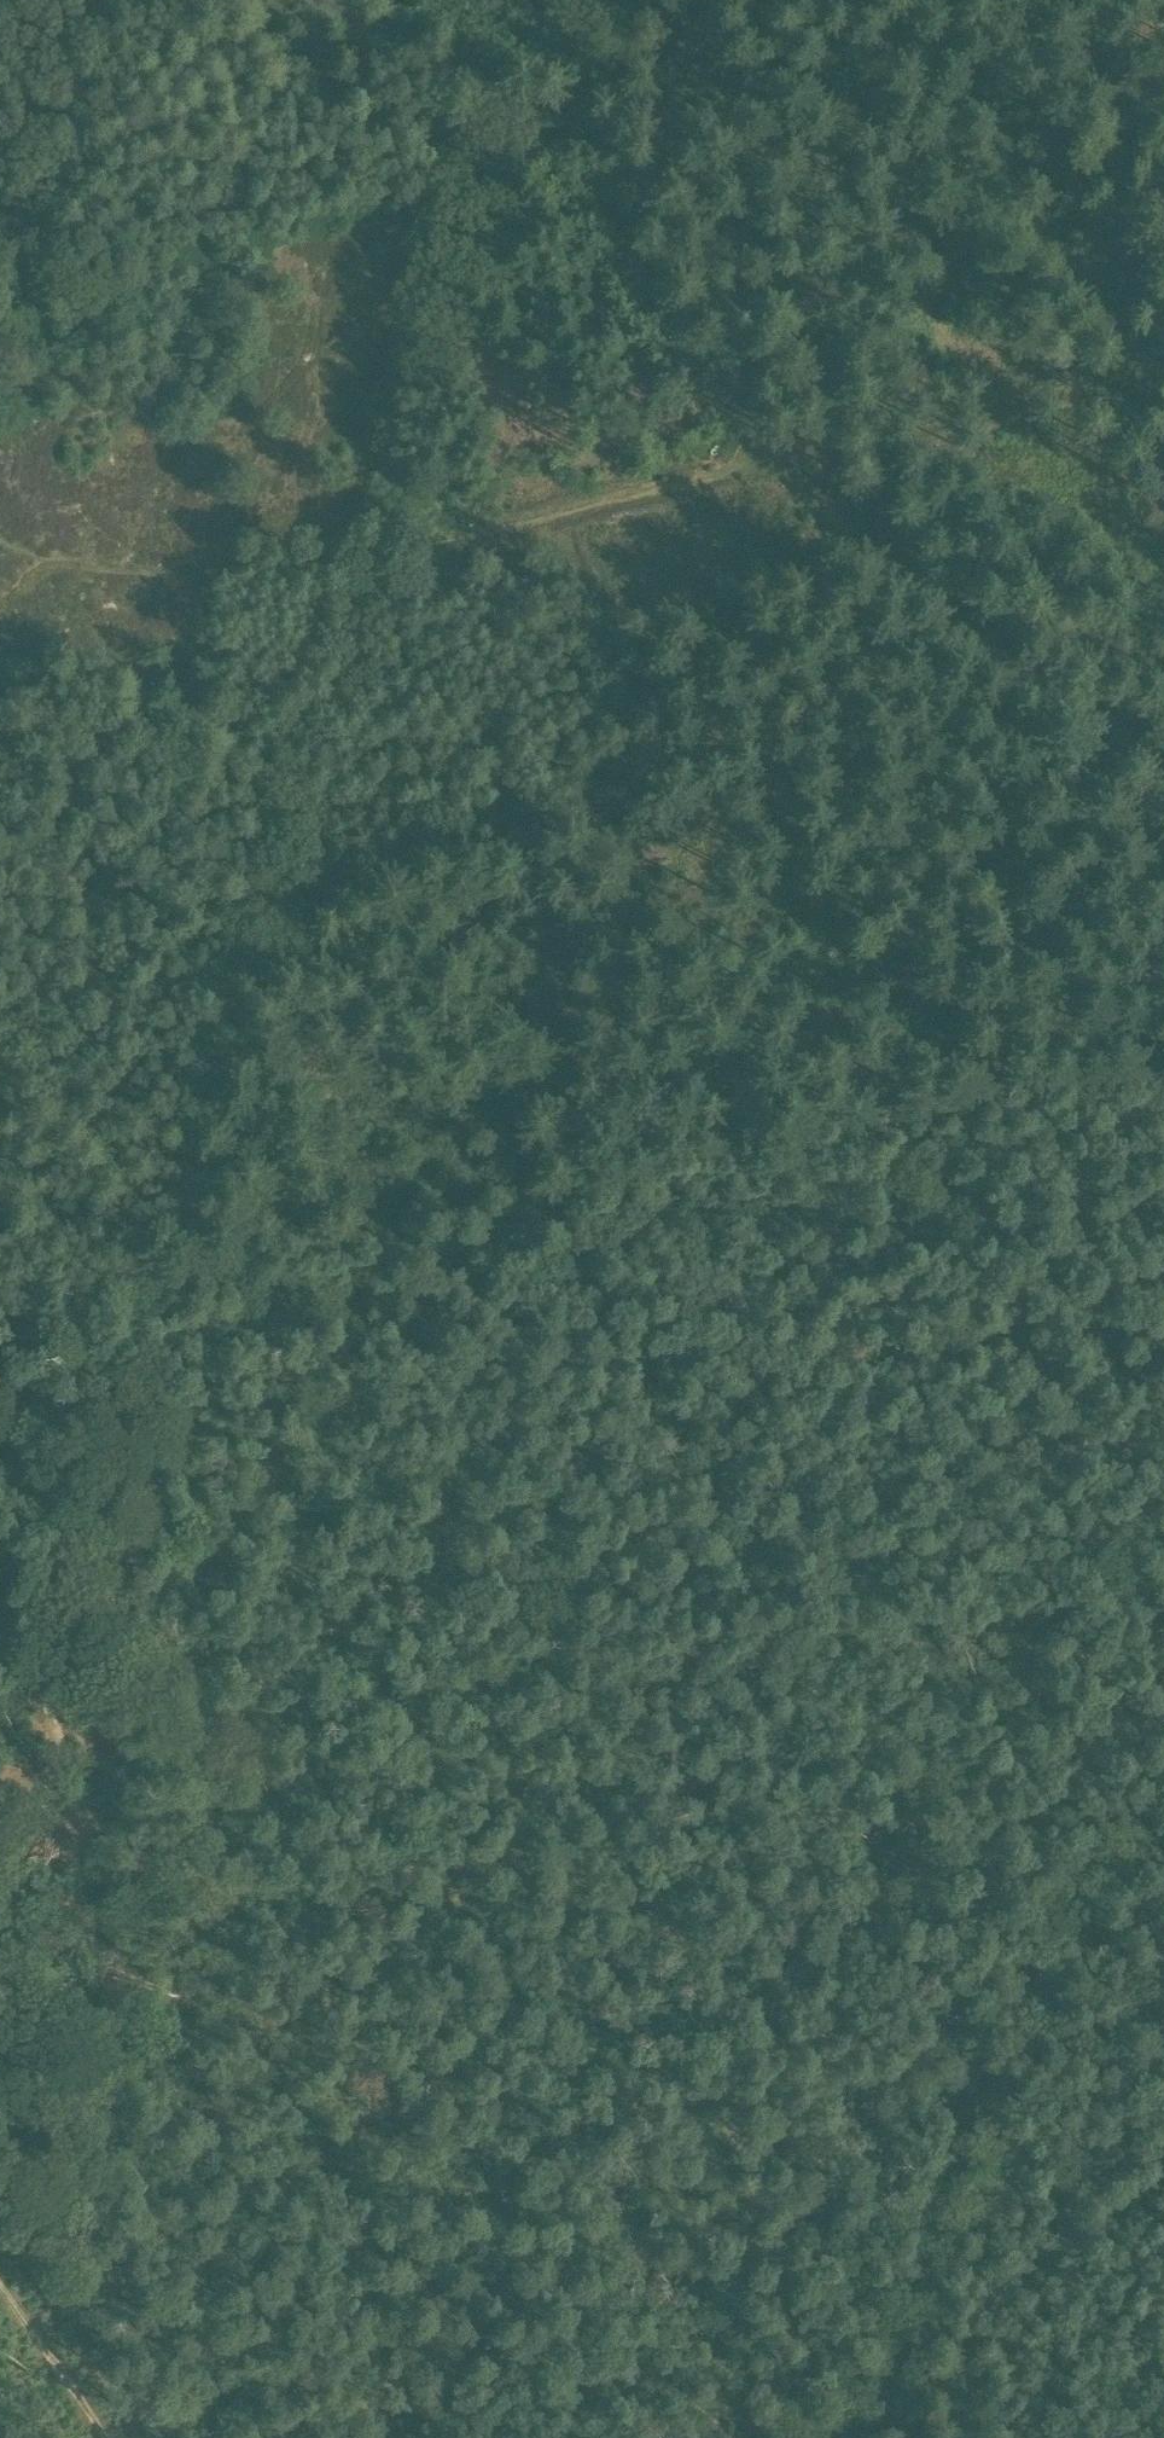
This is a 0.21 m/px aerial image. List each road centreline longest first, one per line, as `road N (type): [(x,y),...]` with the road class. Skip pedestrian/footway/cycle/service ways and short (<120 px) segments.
road 1 (track): [(398,1298),(1163,1122)]
road 2 (track): [(848,2437),(934,2241),(990,2029),(1081,1842),(1163,1777)]
road 3 (track): [(103,2437),(0,2292)]

